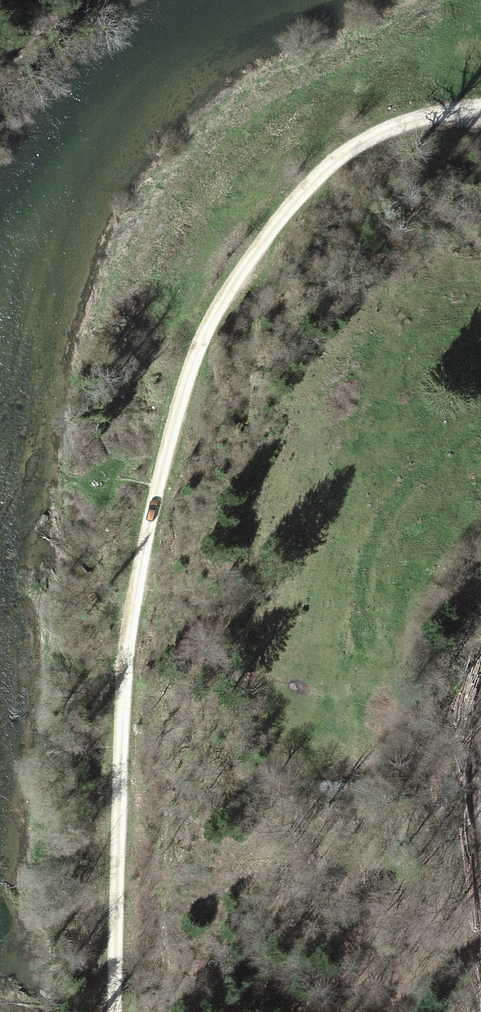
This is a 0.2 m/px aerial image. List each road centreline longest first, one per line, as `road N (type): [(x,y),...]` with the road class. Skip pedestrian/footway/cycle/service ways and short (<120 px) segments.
road 1 (track): [(480,102),(372,141),(279,217),(208,323),(180,390),(152,489),(122,674),(113,1011)]

